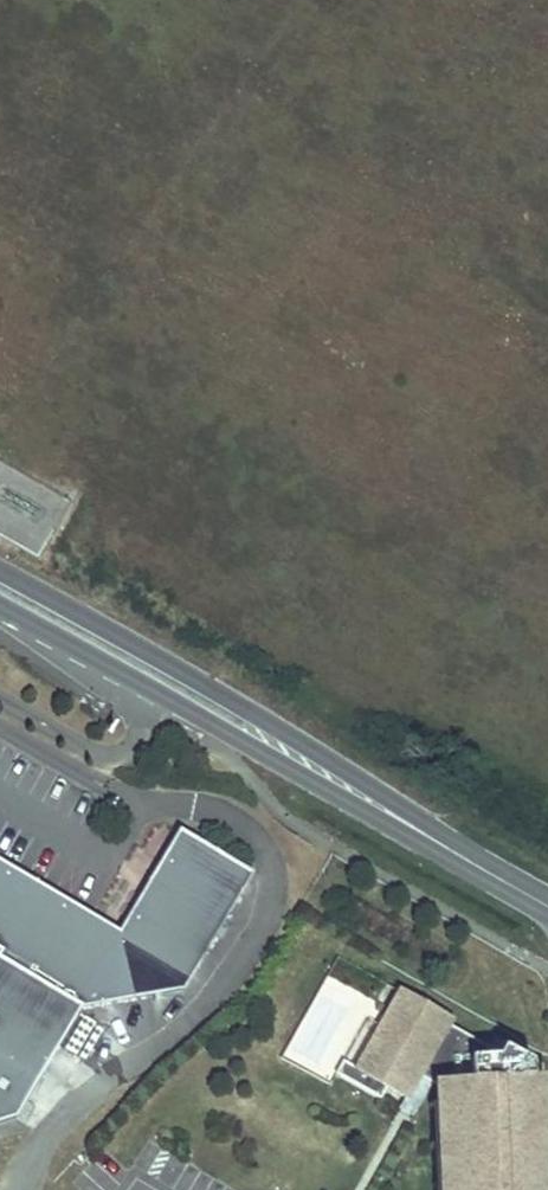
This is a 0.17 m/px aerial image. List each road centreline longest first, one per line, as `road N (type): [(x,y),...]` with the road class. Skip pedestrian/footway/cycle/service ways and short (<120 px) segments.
road 1 (secondary): [(547,904),(0,588)]

